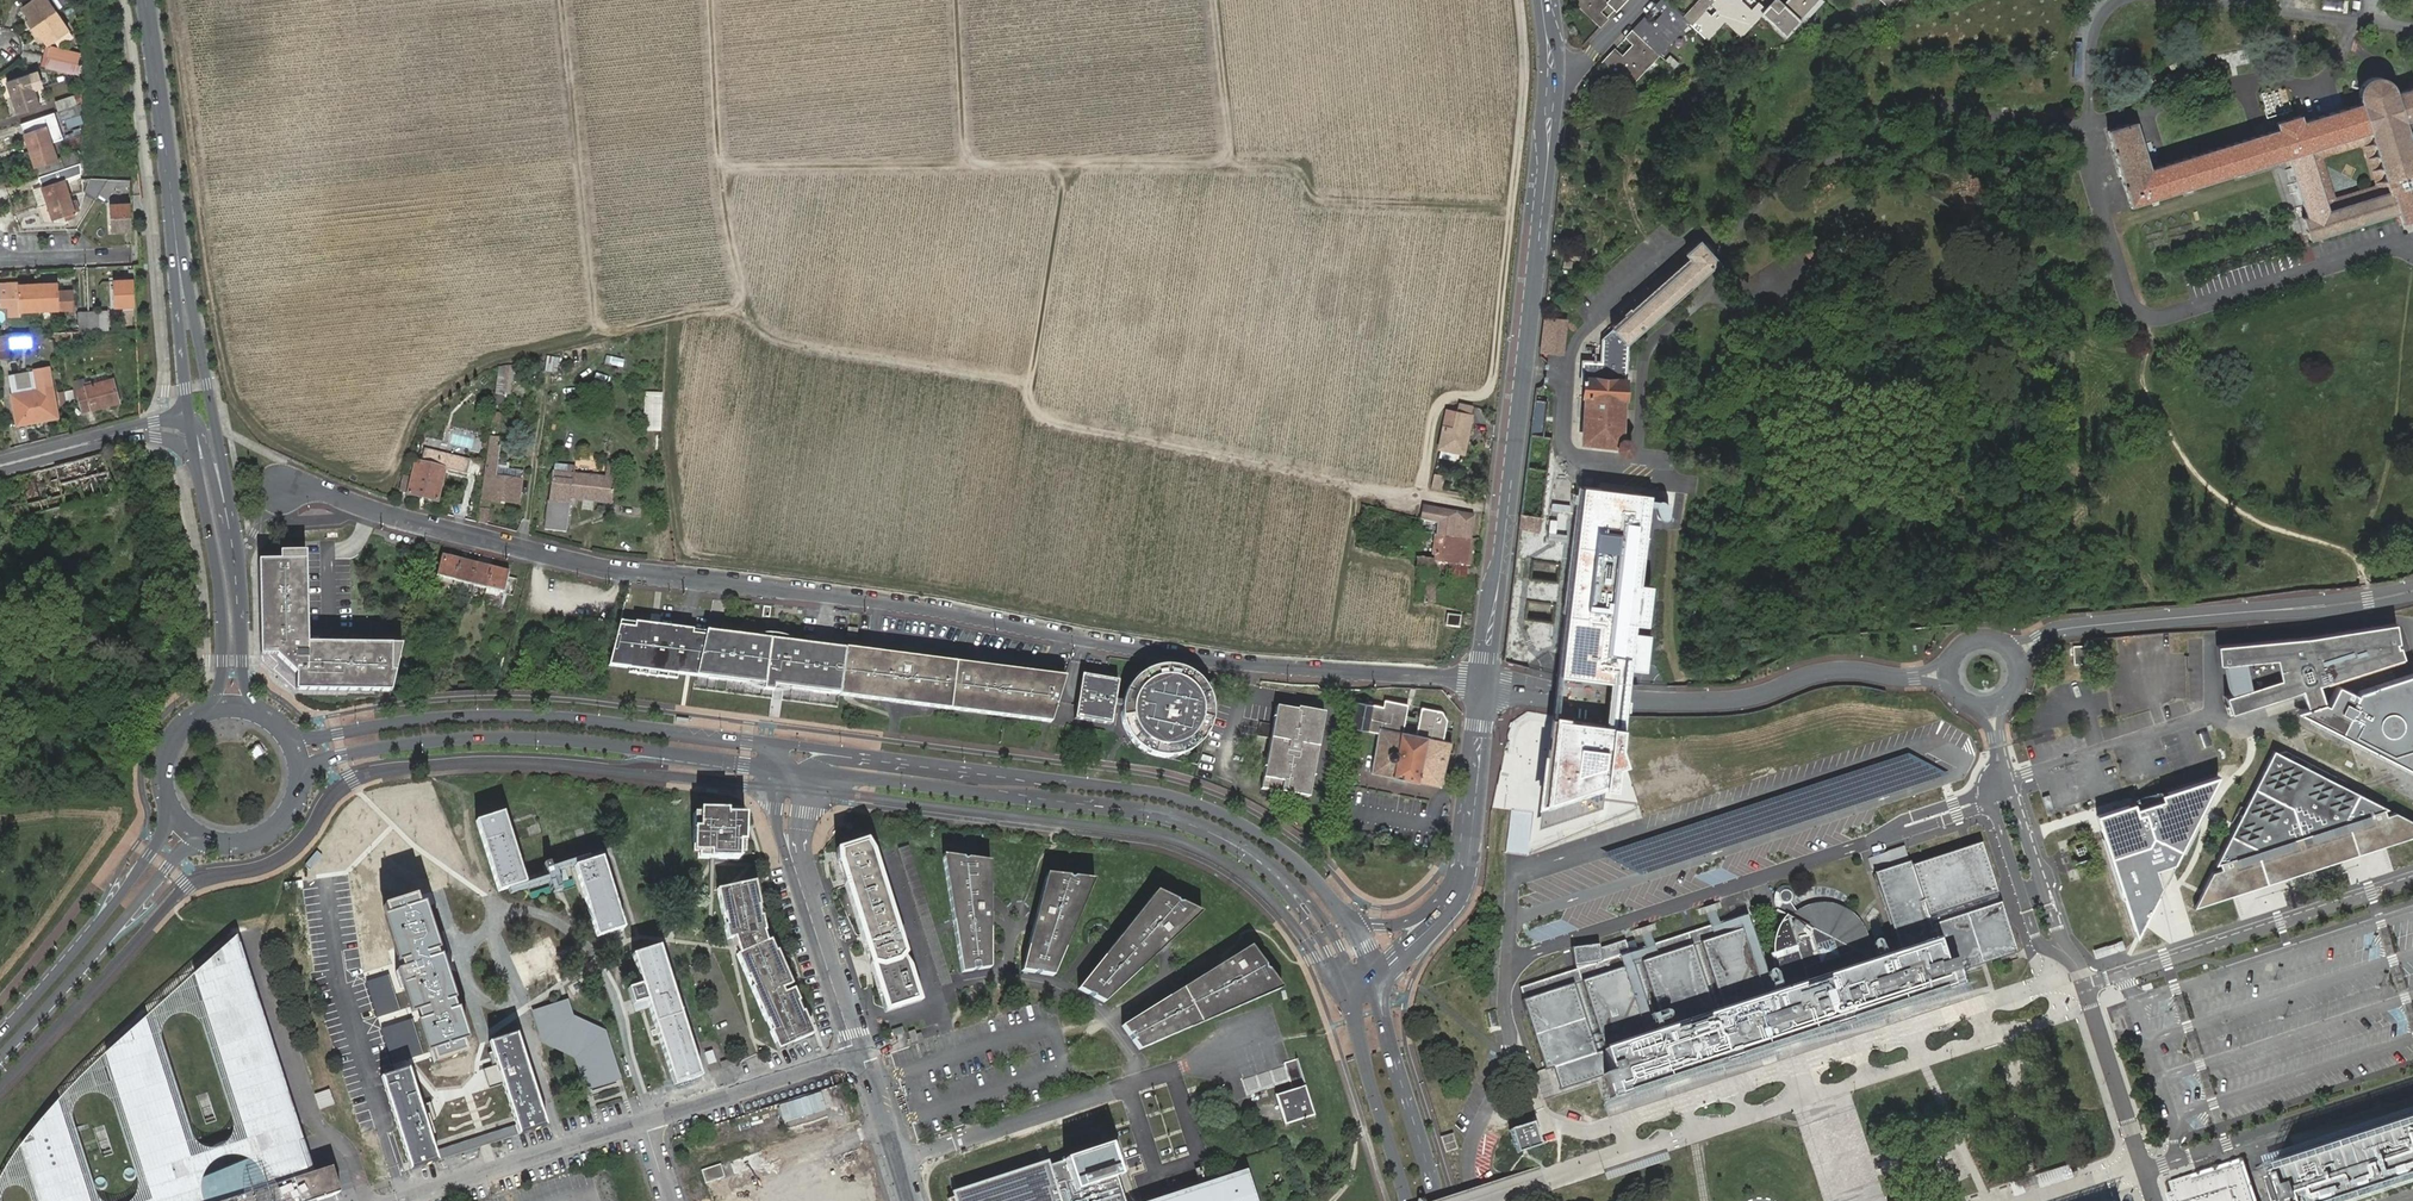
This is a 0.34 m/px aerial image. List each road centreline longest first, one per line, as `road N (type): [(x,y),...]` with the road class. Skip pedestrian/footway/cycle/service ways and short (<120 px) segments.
road 1 (track): [(1229,163),(1295,168),(1316,197),(1511,206),(1494,376),(1488,390),(1443,400),(1434,413),(1421,493),(1053,422),(1038,414),(1031,385),(779,339),(743,313),(707,307),(592,322),(560,0)]
road 2 (residential): [(282,485),(625,570),(1184,655),(1484,681)]
road 3 (track): [(1209,0),(1229,163),(719,171),(709,0)]
road 4 (tertiary): [(1554,65),(1484,681)]
road 5 (secondary): [(299,782),(341,755),(490,738),(795,770)]
road 6 (secondary): [(765,745),(539,715),(441,718),(323,737),(281,728)]
road 7 (secondary): [(853,777),(1160,815),(1234,844),(1278,876)]
road 8 (residential): [(2013,656),(2076,628),(2412,592)]
road 9 (unclassified): [(895,1163),(1260,1047)]
road 10 (secondary): [(1347,917),(1292,857),(1221,813),(1161,794),(1022,776)]
road 11 (unclassified): [(2412,881),(2085,988)]
road 12 (tertiary): [(236,572),(223,457),(178,252)]
road 13 (residential): [(1644,701),(1736,698),(1825,671),(1947,674)]
road 14 (secondary): [(0,1057),(166,868),(213,840)]
road 15 (secondary): [(167,798),(165,825),(150,855),(0,1034)]
road 16 (unclassified): [(2145,1171),(2412,1083)]
road 17 (residential): [(645,1123),(392,1200)]
road 18 (secondary): [(1022,776),(765,745)]
road 19 (tertiary): [(196,464),(218,581),(221,661),(214,695),(199,713)]
road 20 (tertiary): [(178,252),(144,0)]
road 21 (secondary): [(1439,1200),(1373,974)]
road 22 (unclassified): [(1022,776),(833,760),(795,770)]
road 23 (residential): [(860,1057),(645,1123)]
road 24 (track): [(1031,385),(1060,163)]
road 25 (tertiary): [(1484,681),(1463,878)]
road 26 (unclassified): [(2145,1171),(2085,988)]
road 27 (secondary): [(1352,1020),(1407,1200)]
road 28 (residential): [(860,1057),(802,888)]
road 29 (tertiary): [(178,252),(189,418)]
road 30 (track): [(957,0),(967,165)]
road 31 (unclassified): [(236,572),(203,429),(189,418)]
road 32 (secondary): [(1278,876),(1327,952),(1352,1020)]
road 33 (unclassified): [(1484,681),(1644,701)]
road 34 (tertiary): [(0,466),(154,429)]
road 35 (unclassified): [(1997,748),(1988,790),(2021,891)]
road 36 (tertiary): [(264,714),(243,675),(236,572)]
road 37 (track): [(743,313),(719,171)]
road 38 (unclassified): [(2041,885),(1997,748)]
road 39 (tertiary): [(1463,878),(1446,912),(1373,974)]
road 40 (tertiary): [(1463,878),(1414,918),(1386,924),(1347,917)]
road 41 (residential): [(0,260),(124,256)]

